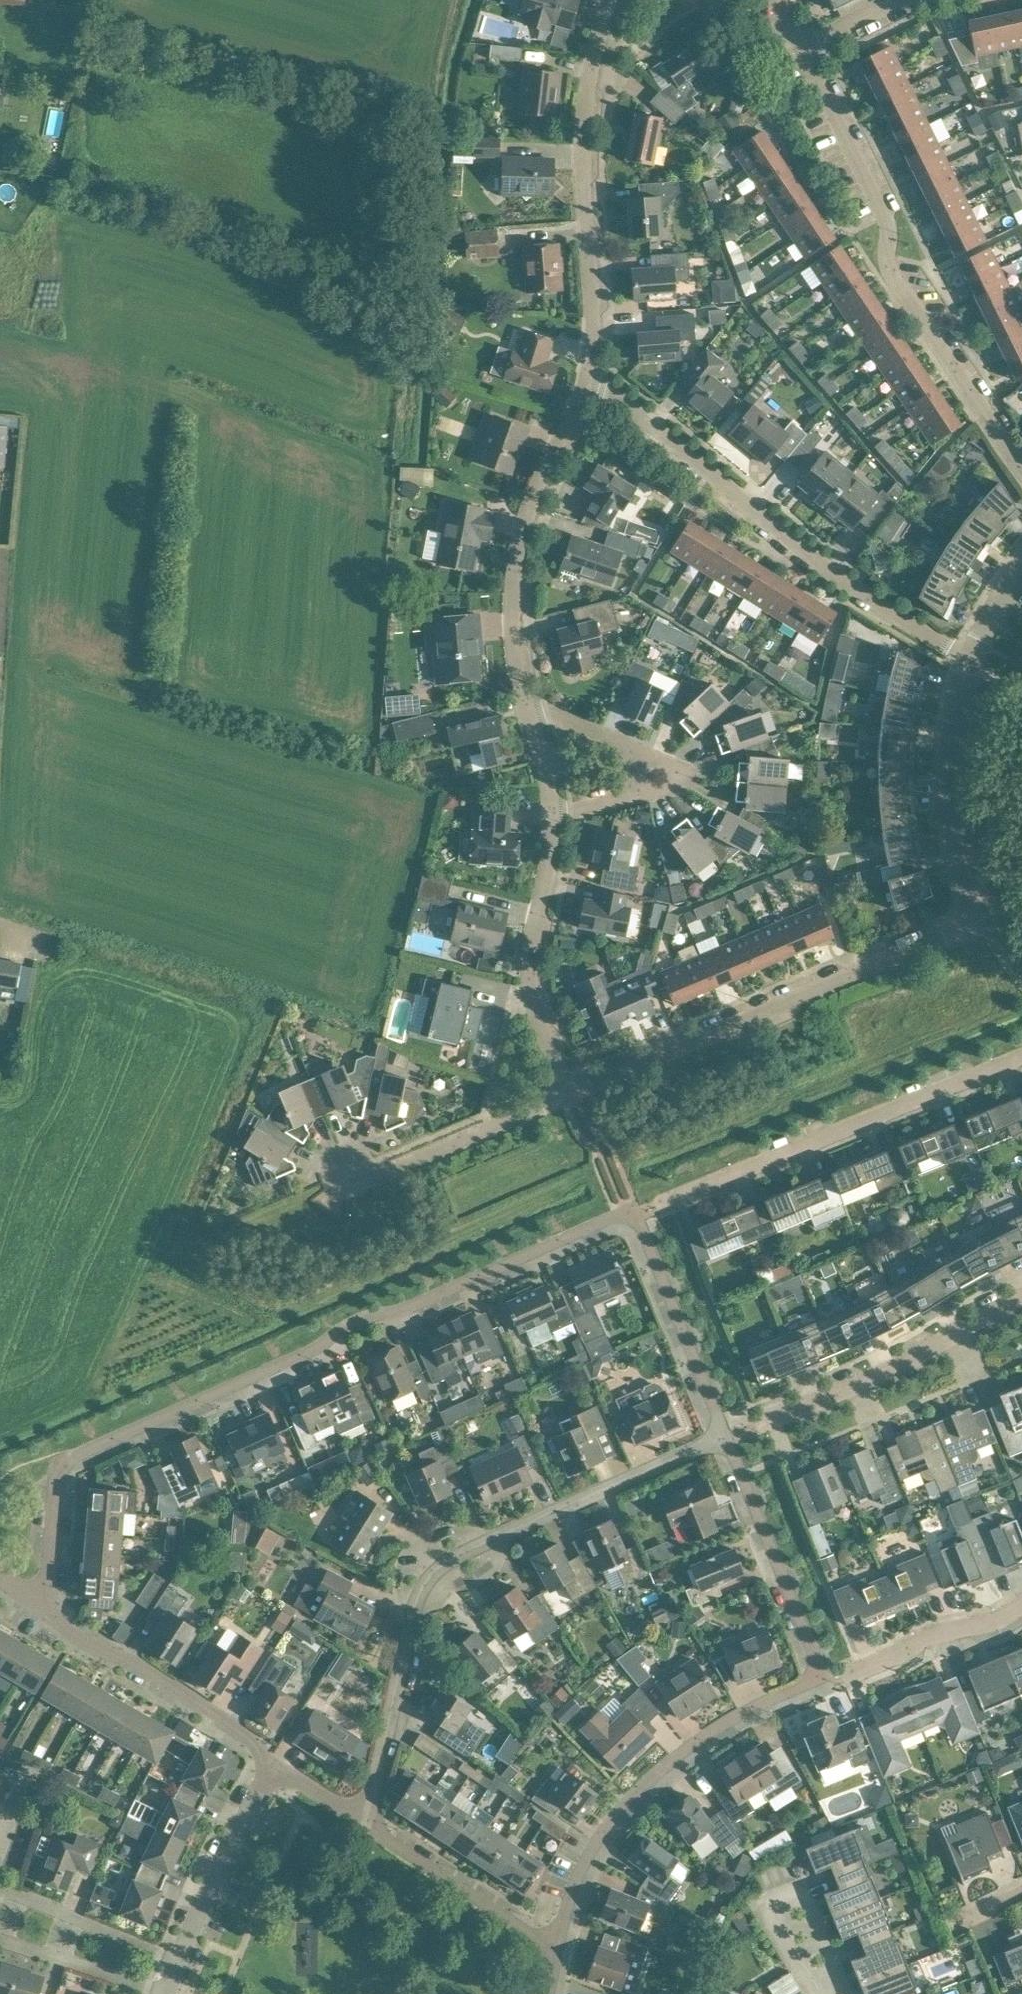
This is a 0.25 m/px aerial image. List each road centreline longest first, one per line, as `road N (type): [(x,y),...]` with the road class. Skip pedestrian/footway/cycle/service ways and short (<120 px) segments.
road 1 (unknown): [(0,1372),(53,1355),(72,1333),(88,1203),(137,1150),(160,1050),(215,996),(292,763),(316,482),(314,467),(298,453),(0,365)]
road 2 (residential): [(726,1436),(635,1209),(64,1467),(57,1483),(50,1610)]
road 3 (residential): [(568,1089),(971,922),(976,905),(954,813),(952,753),(970,658)]
road 4 (residential): [(556,1949),(591,1850),(636,1791),(725,1723),(820,1679),(726,1436)]
road 5 (residential): [(365,1822),(409,1620),(432,1578),(506,1534),(726,1436)]
road 6 (residential): [(1021,468),(887,263),(890,219),(801,46)]
road 7 (residential): [(970,658),(849,585),(590,374)]
road 8 (residential): [(660,1206),(1021,1058)]
road 9 (residential): [(590,374),(574,122),(611,0)]
road 10 (residential): [(529,722),(508,633),(506,571),(515,531),(590,374)]
road 11 (residential): [(758,1425),(926,1353),(1021,1296)]
road 12 (residential): [(568,1089),(535,996),(545,816)]
road 13 (residential): [(276,1763),(50,1610)]
road 14 (residential): [(345,1169),(381,1172),(568,1089)]
road 15 (residential): [(545,816),(617,799),(637,786),(640,773),(634,755),(529,722)]
road 16 (residential): [(556,1949),(365,1822)]
road 17 (unknown): [(30,602),(52,381)]
road 18 (residential): [(178,1960),(276,1763)]
road 19 (unknown): [(39,93),(0,298)]
road 20 (residential): [(178,1960),(0,1889)]
road 21 (residential): [(846,1672),(1021,1604)]
road 22 (residential): [(165,1993),(0,1939)]
road 23 (residential): [(784,1882),(837,1993)]

